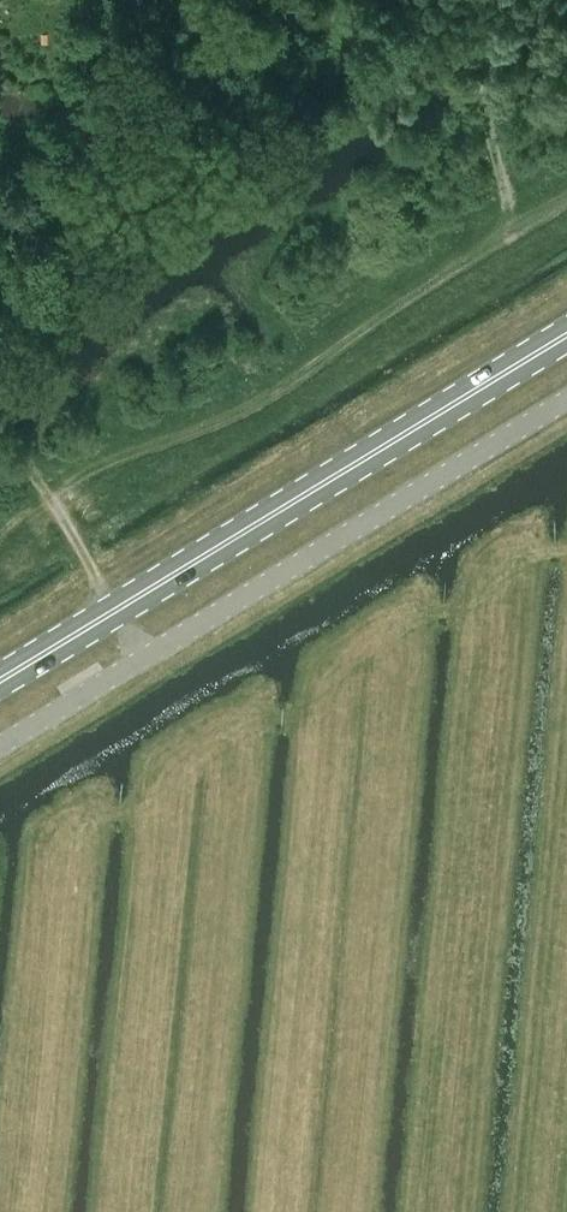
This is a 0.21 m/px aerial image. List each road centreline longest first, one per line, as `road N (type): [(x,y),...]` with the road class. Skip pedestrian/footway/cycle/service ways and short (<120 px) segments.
road 1 (unclassified): [(0,740),(566,393)]
road 2 (primary): [(0,681),(566,335)]
road 3 (track): [(145,655),(27,454)]

